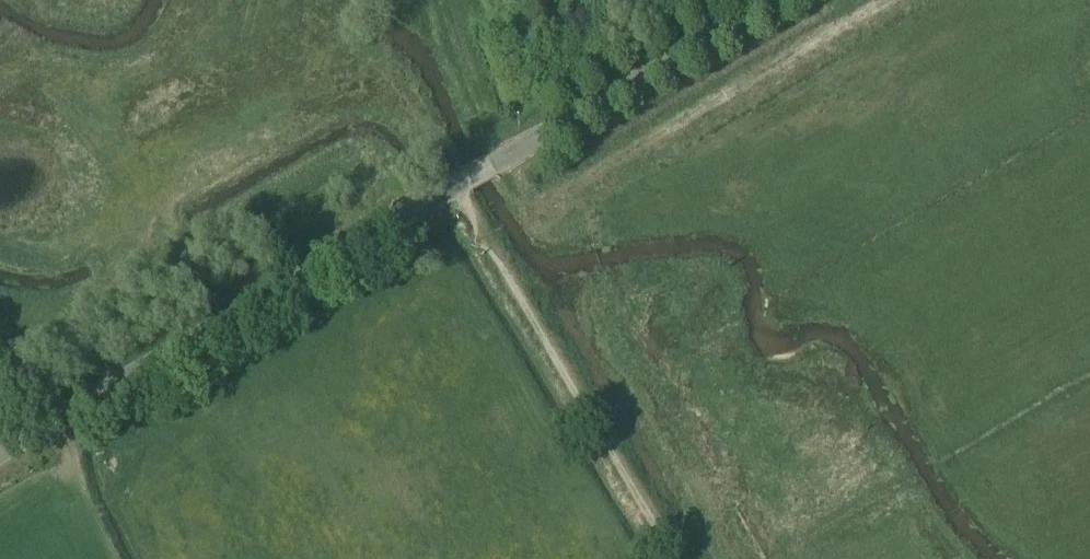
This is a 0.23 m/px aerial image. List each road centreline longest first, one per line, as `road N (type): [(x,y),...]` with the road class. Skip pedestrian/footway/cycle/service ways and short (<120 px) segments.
road 1 (unclassified): [(776,0),(0,455)]
road 2 (track): [(670,558),(450,191)]

